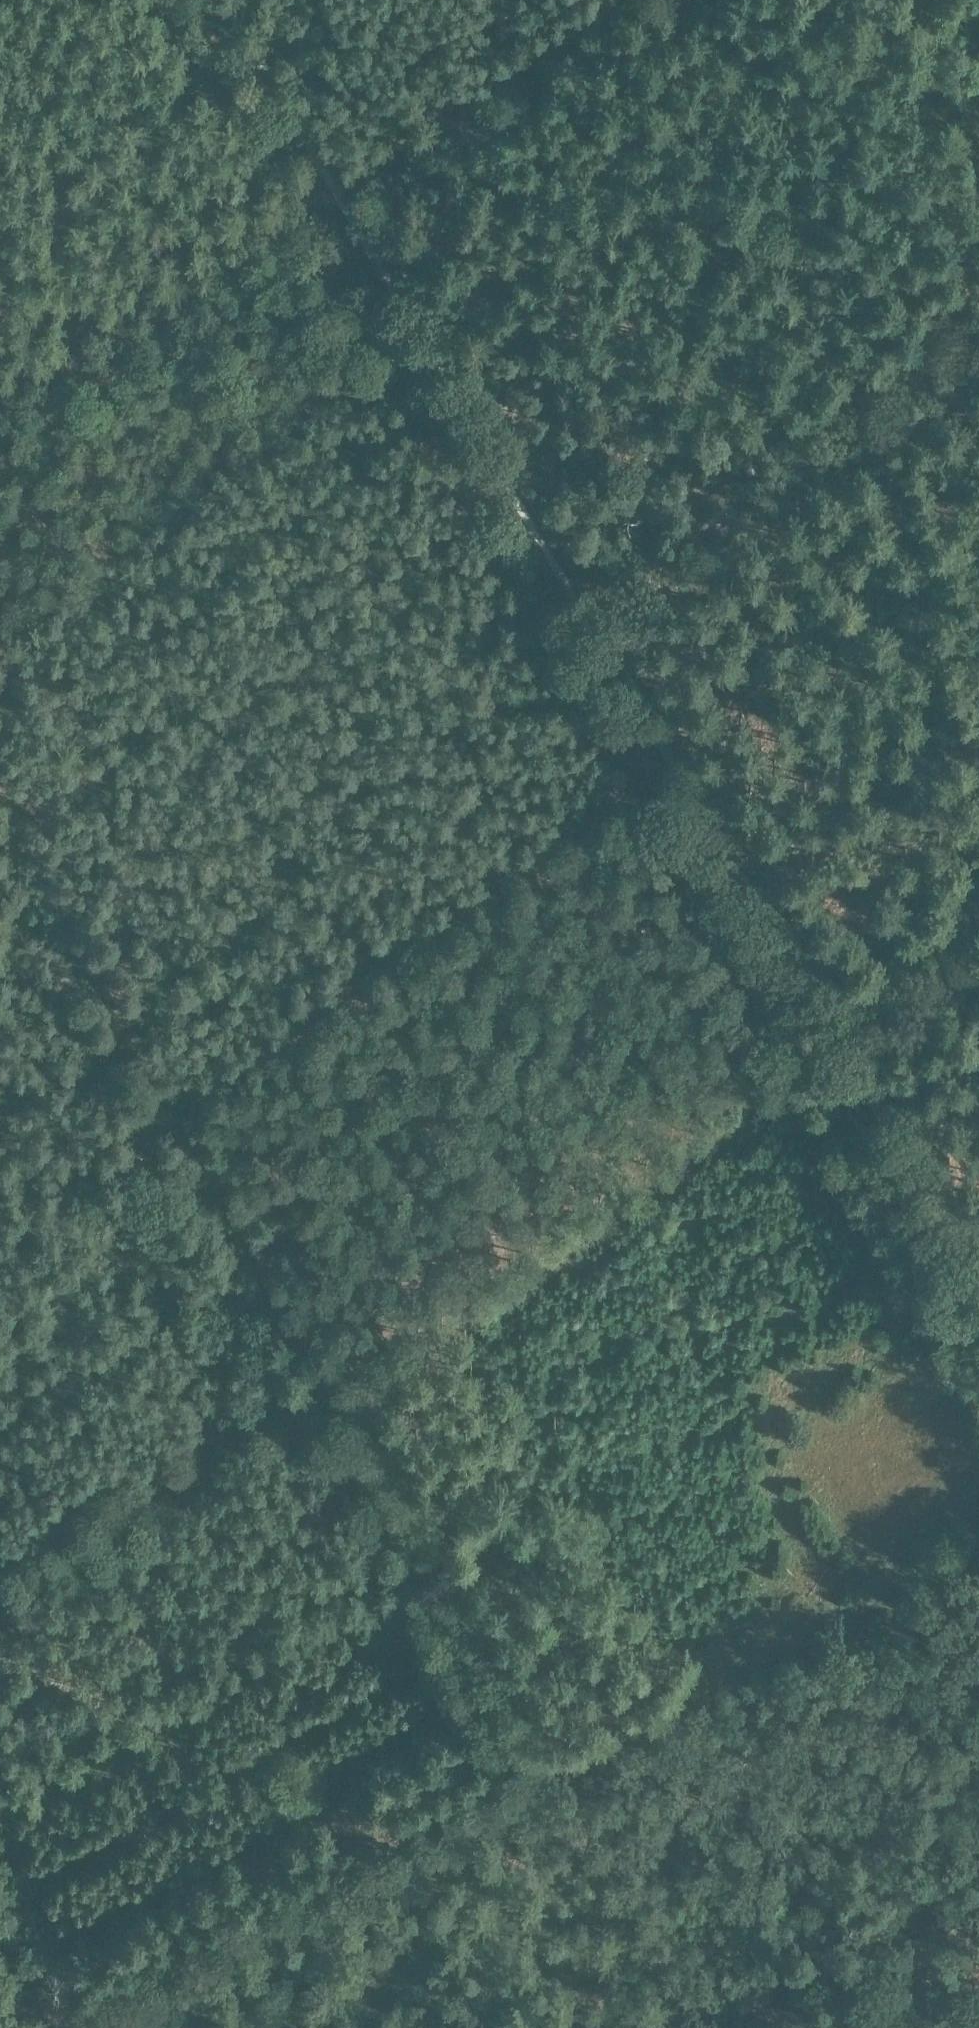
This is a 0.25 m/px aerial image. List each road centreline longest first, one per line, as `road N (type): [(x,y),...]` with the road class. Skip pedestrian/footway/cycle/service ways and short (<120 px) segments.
road 1 (track): [(0,1599),(321,1375),(541,1778),(88,2027)]
road 2 (track): [(608,0),(0,428)]
road 3 (track): [(831,1044),(978,918)]
road 4 (track): [(978,109),(913,0)]

